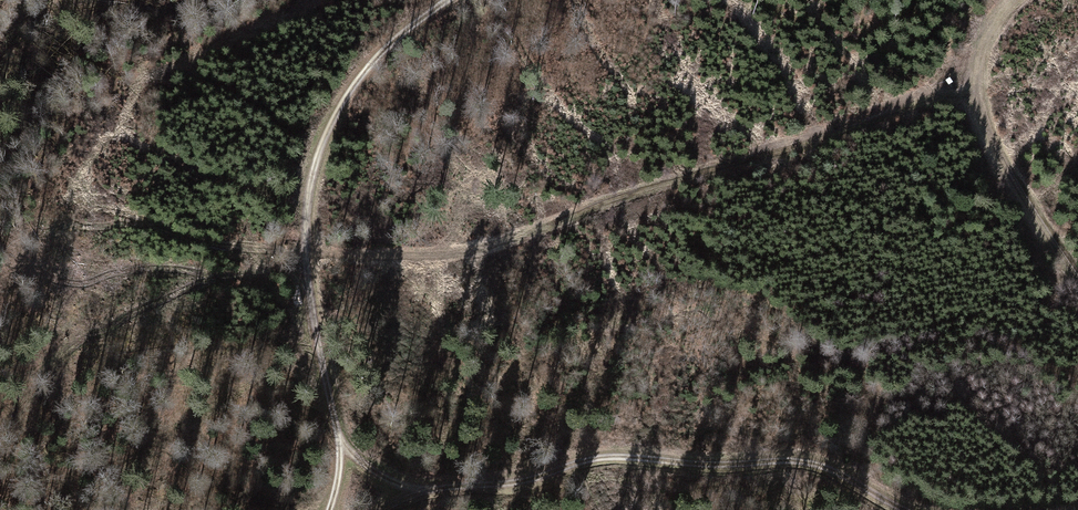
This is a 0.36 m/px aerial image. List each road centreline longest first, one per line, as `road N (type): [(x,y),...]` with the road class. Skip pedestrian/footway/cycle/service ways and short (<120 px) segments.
road 1 (track): [(307,265),(492,246),(928,98),(980,102)]
road 2 (track): [(449,0),(405,29),(369,72),(333,124),(308,184),(307,265),(340,439),(328,509)]
road 3 (track): [(911,509),(821,464),(617,454),(425,490),(381,509)]
road 4 (track): [(1077,279),(999,153),(977,93),(993,29),(1017,0)]

